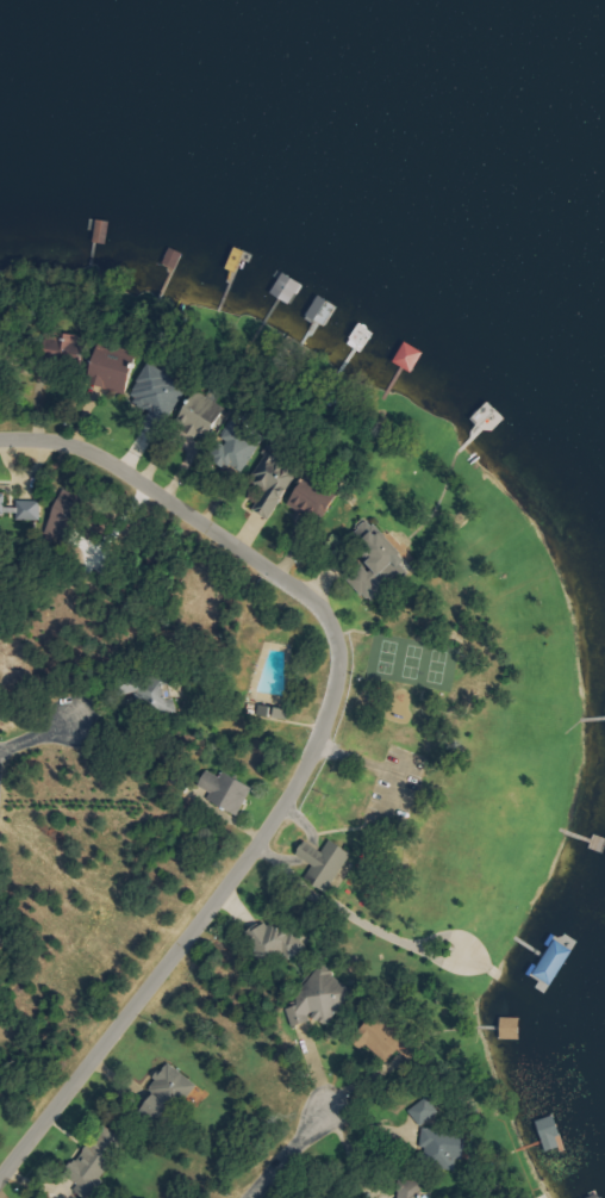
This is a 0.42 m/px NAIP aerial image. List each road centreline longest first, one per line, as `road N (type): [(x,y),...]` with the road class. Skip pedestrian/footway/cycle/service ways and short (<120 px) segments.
road 1 (residential): [(0,439),(55,439),(87,449),(247,551),(326,615),(339,665),(300,775),(269,827),(0,1176)]
road 2 (residential): [(246,1197),(330,1107)]

